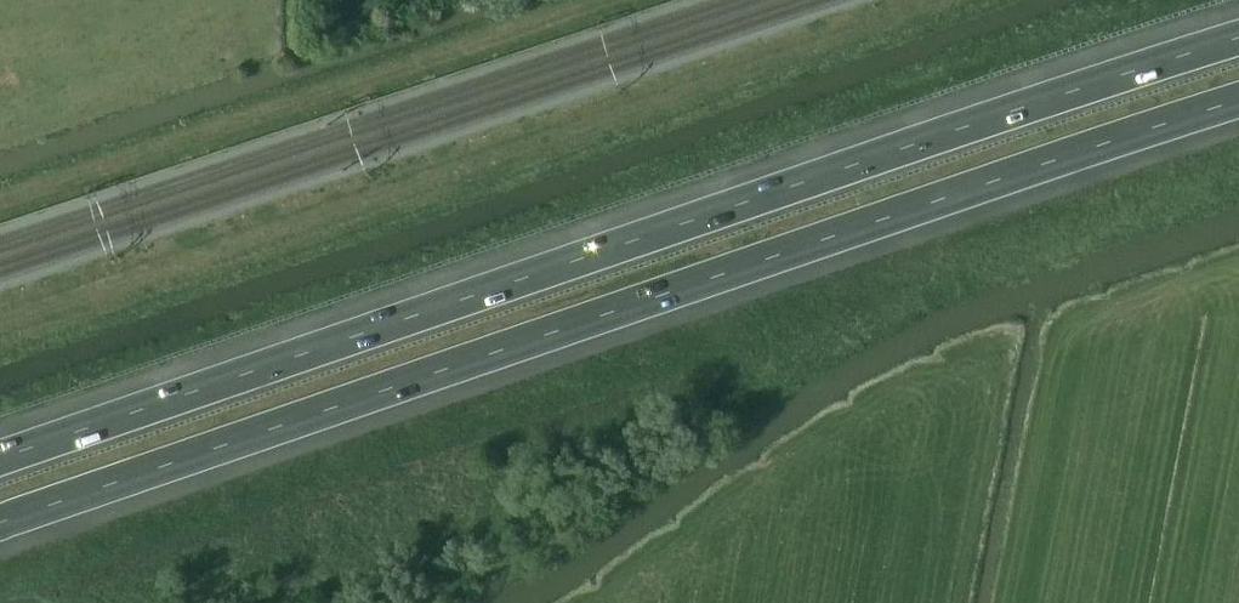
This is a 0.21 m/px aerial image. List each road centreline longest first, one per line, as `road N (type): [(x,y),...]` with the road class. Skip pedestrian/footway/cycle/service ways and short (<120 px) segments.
road 1 (motorway): [(0,521),(1238,100)]
road 2 (motorway): [(1238,37),(0,456)]

